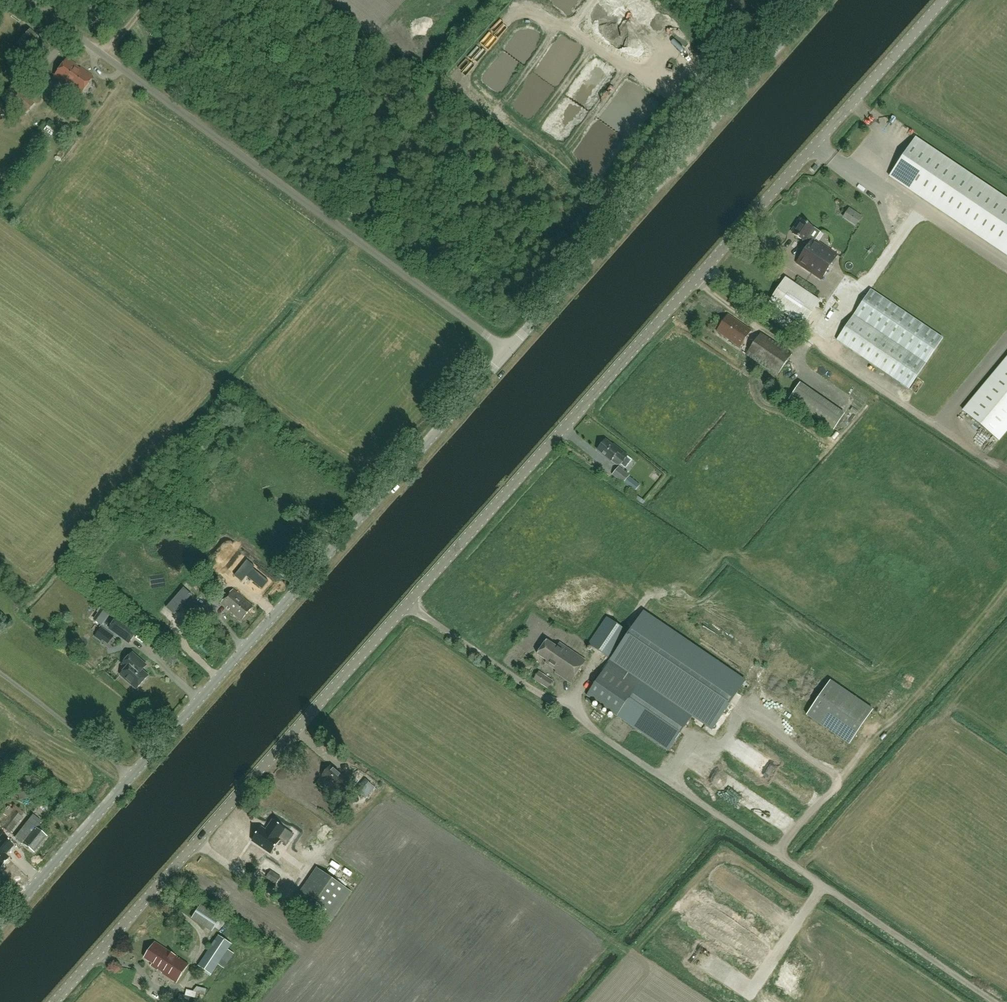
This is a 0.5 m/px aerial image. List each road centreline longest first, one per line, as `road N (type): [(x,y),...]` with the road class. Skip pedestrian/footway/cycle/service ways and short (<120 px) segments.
road 1 (tertiary): [(55,1001),(944,0)]
road 2 (unclassified): [(0,933),(509,350)]
road 3 (unclassified): [(509,350),(25,0)]
road 4 (unclassified): [(509,350),(825,0)]

